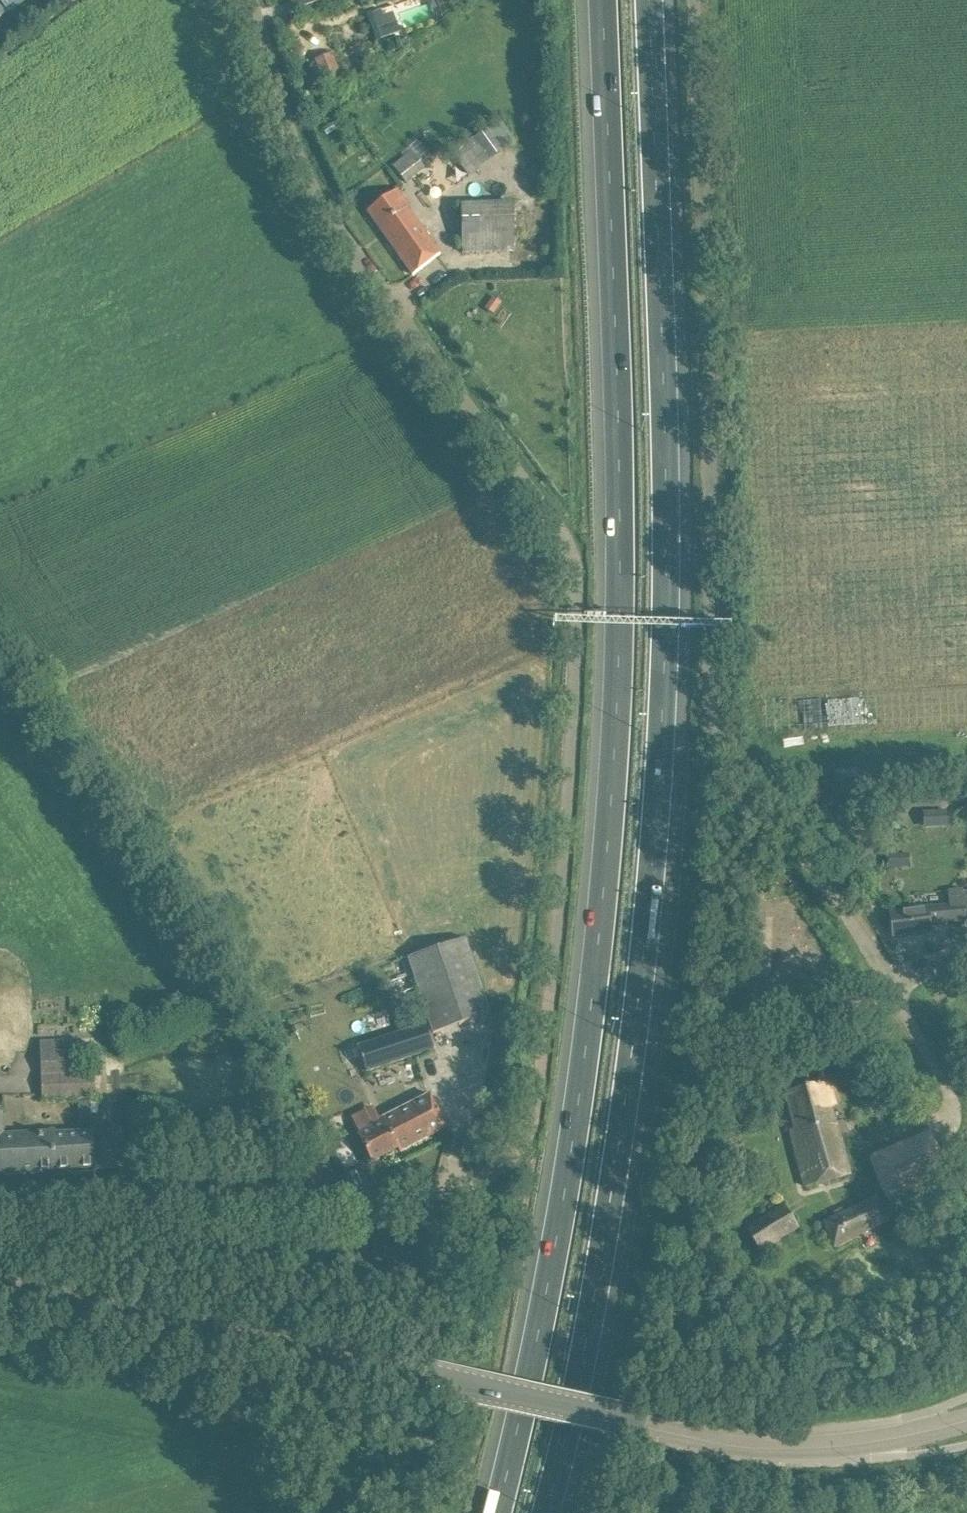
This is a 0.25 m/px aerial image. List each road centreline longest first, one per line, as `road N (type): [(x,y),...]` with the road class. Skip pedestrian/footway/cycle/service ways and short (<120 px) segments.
road 1 (unclassified): [(0,1216),(370,1206),(433,1194),(490,1177),(526,1136),(549,1074),(577,592),(560,547),(340,228),(249,0)]
road 2 (motorway): [(603,0),(620,422),(615,754),(568,1179),(496,1512)]
road 3 (motorway): [(546,1512),(612,1190),(660,761),(666,474),(650,0)]
road 4 (unclassified): [(894,992),(711,720),(693,0)]
road 5 (tertiary): [(646,1427),(0,1289)]
road 6 (track): [(627,1512),(637,1473),(666,1469),(806,1491),(966,1473)]
road 7 (tertiary): [(646,1427),(763,1449),(866,1443),(966,1421)]
road 8 (residential): [(894,992),(951,1092),(953,1115),(937,1128)]

